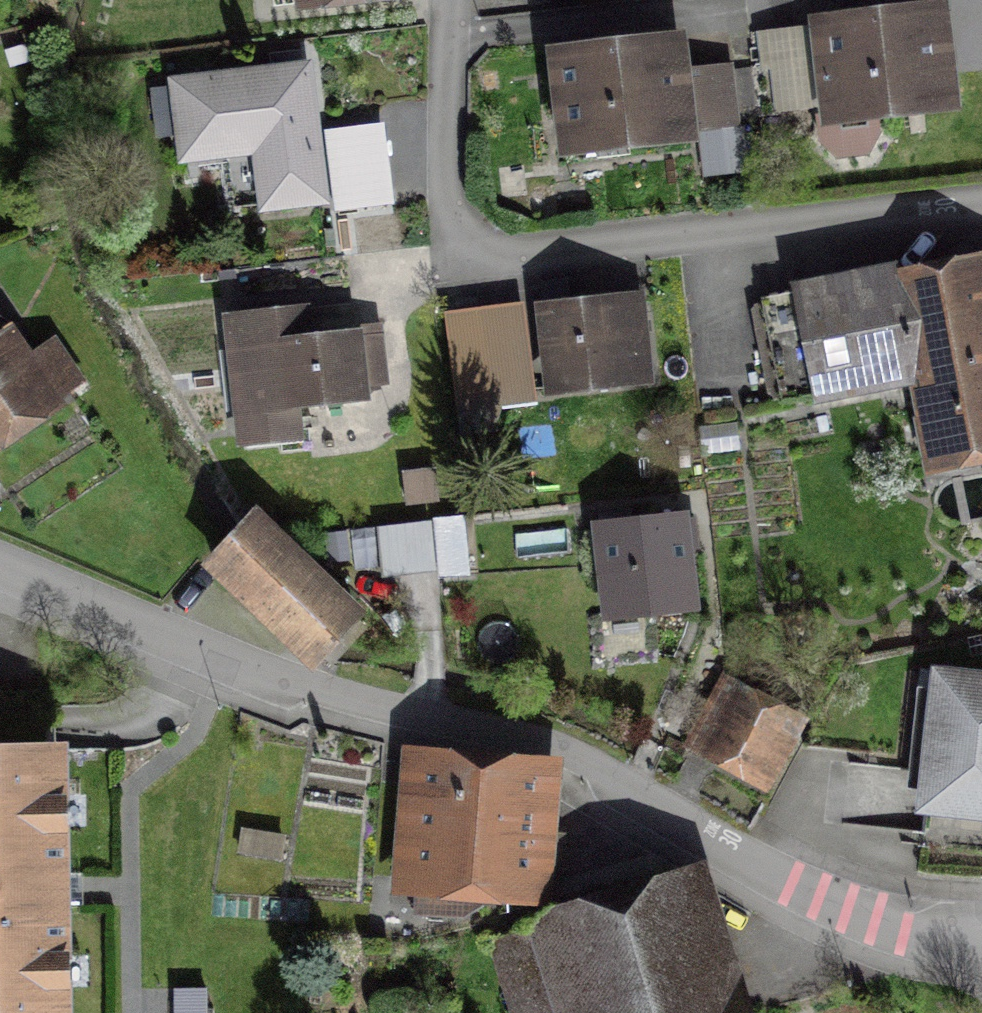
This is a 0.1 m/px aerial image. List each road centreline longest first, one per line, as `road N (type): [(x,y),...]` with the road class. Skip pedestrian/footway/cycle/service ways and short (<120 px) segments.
road 1 (residential): [(981,947),(834,905),(581,765),(525,742),(277,682),(0,568)]
road 2 (residential): [(452,0),(447,214),(514,262),(981,219)]

